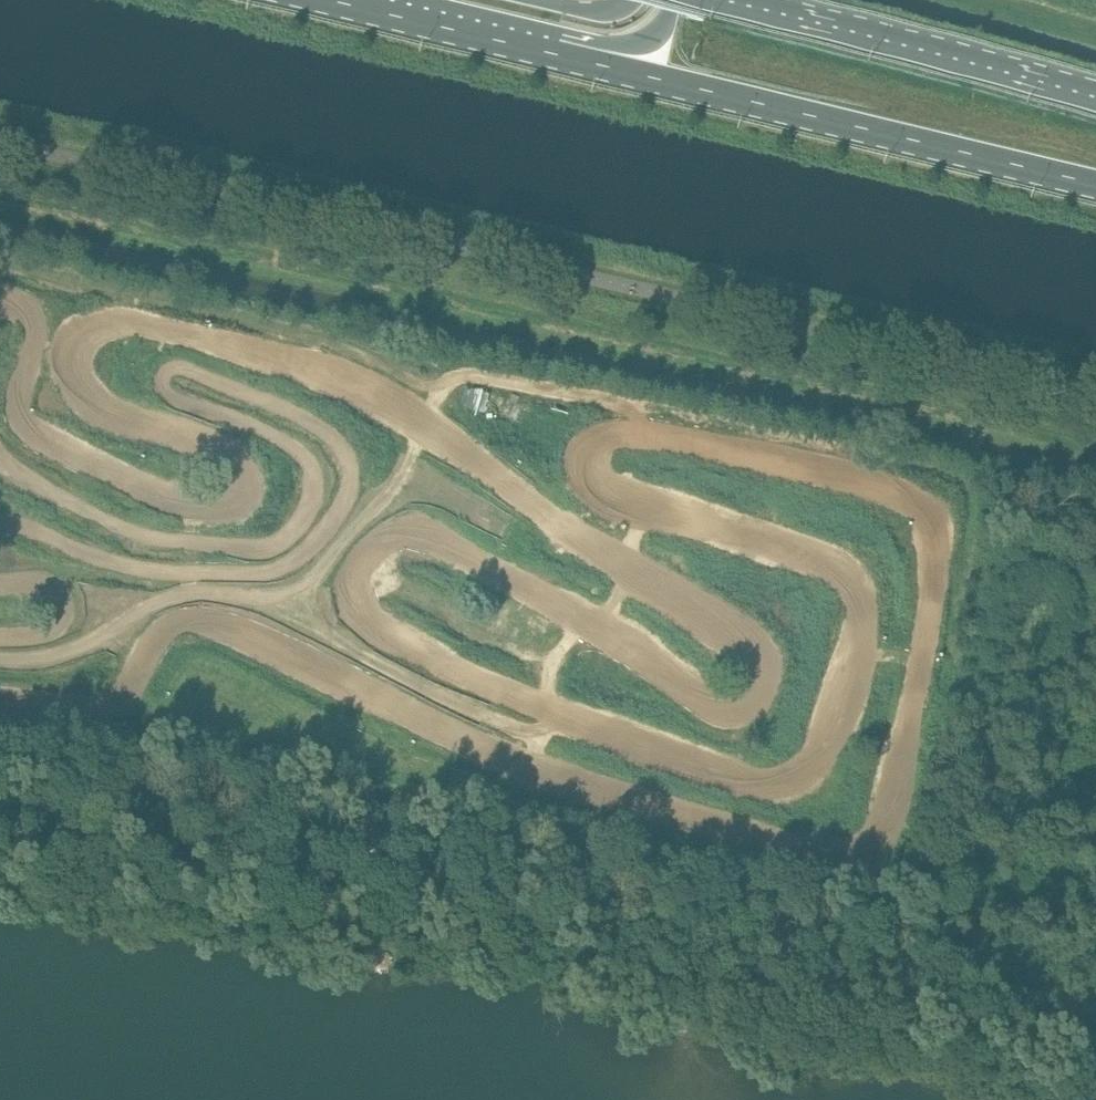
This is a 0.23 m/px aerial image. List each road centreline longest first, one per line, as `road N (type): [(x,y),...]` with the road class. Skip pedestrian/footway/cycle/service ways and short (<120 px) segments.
road 1 (track): [(0,663),(67,653),(180,582),(294,552),(399,476),(460,379),(486,374),(960,474)]
road 2 (trunk): [(558,55),(1095,185)]
road 3 (trunk): [(1095,102),(710,0)]
road 4 (trunk): [(335,0),(558,55)]
road 5 (trunk): [(558,55),(645,41),(667,20),(674,0)]

